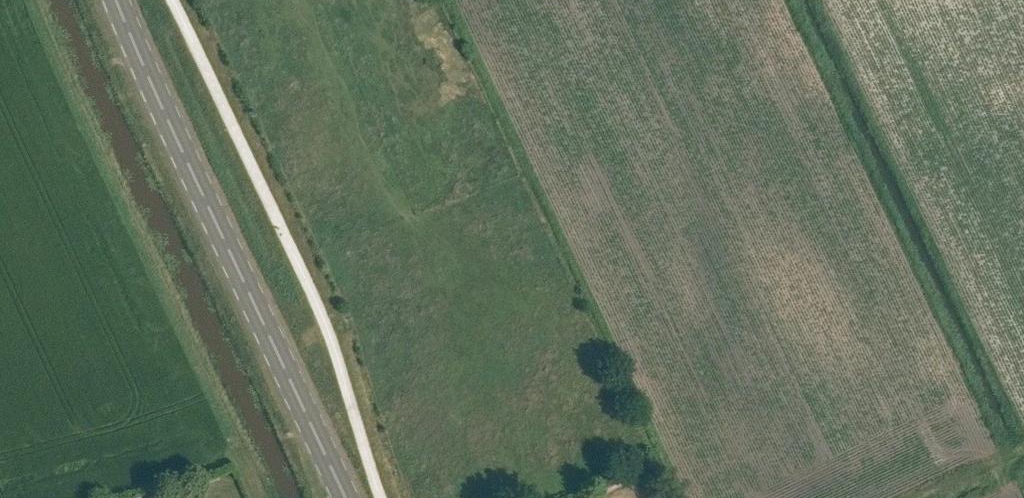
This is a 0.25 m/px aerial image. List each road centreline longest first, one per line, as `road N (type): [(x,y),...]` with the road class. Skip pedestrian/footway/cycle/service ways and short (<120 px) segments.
road 1 (primary): [(345,497),(121,0)]

